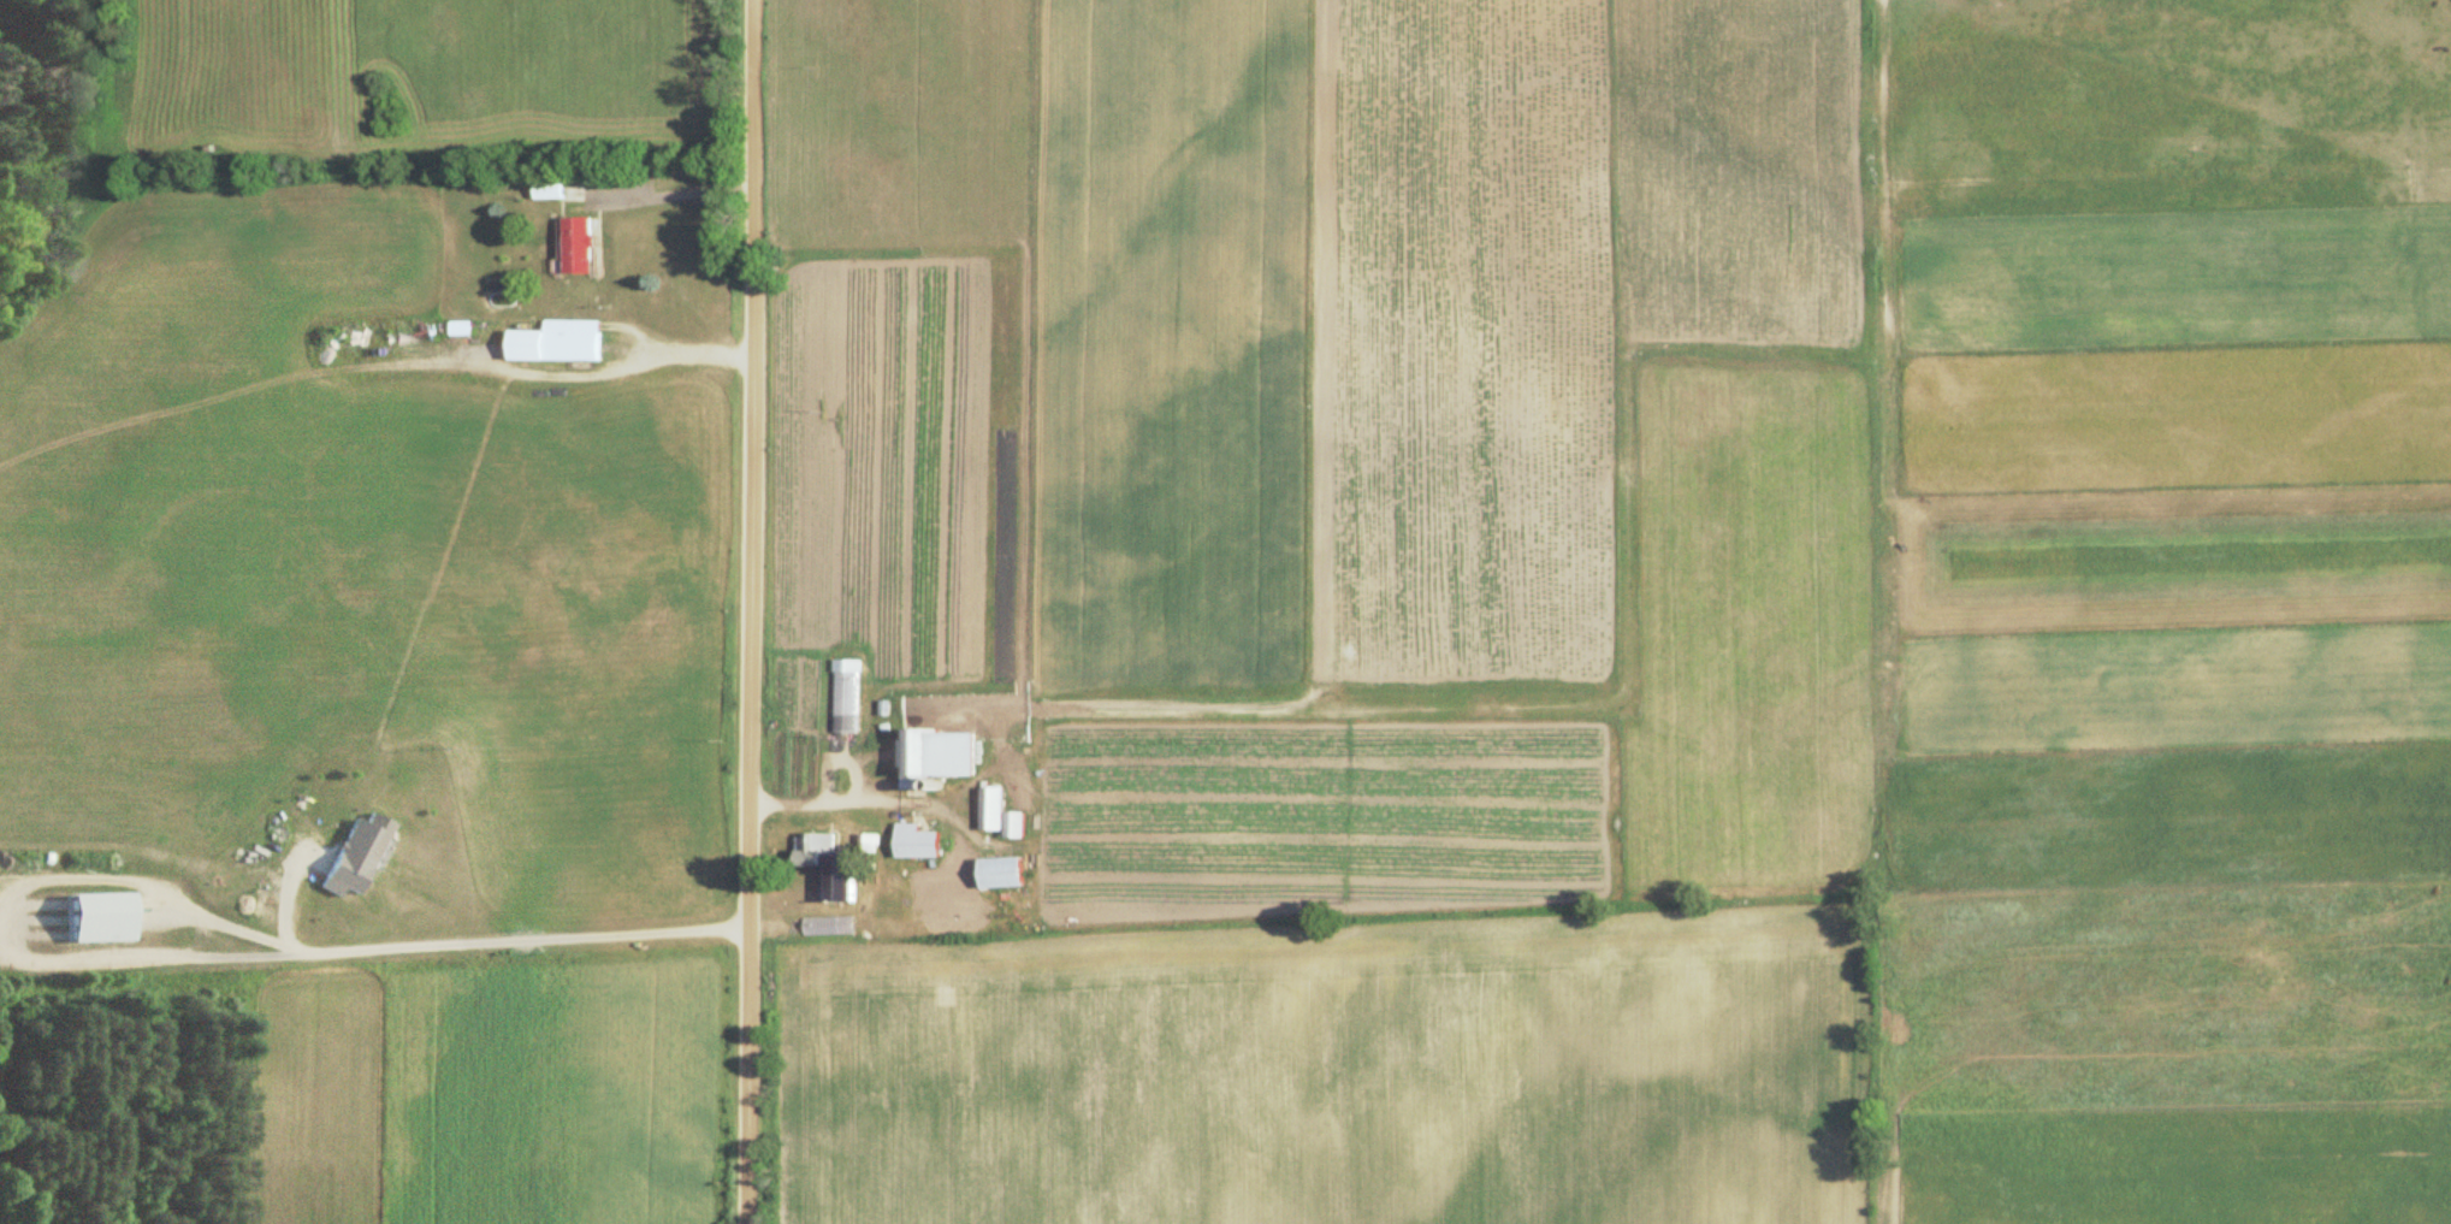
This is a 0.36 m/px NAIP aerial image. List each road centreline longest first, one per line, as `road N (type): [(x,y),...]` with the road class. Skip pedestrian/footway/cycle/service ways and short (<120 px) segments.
road 1 (residential): [(743,1223),(750,0)]

